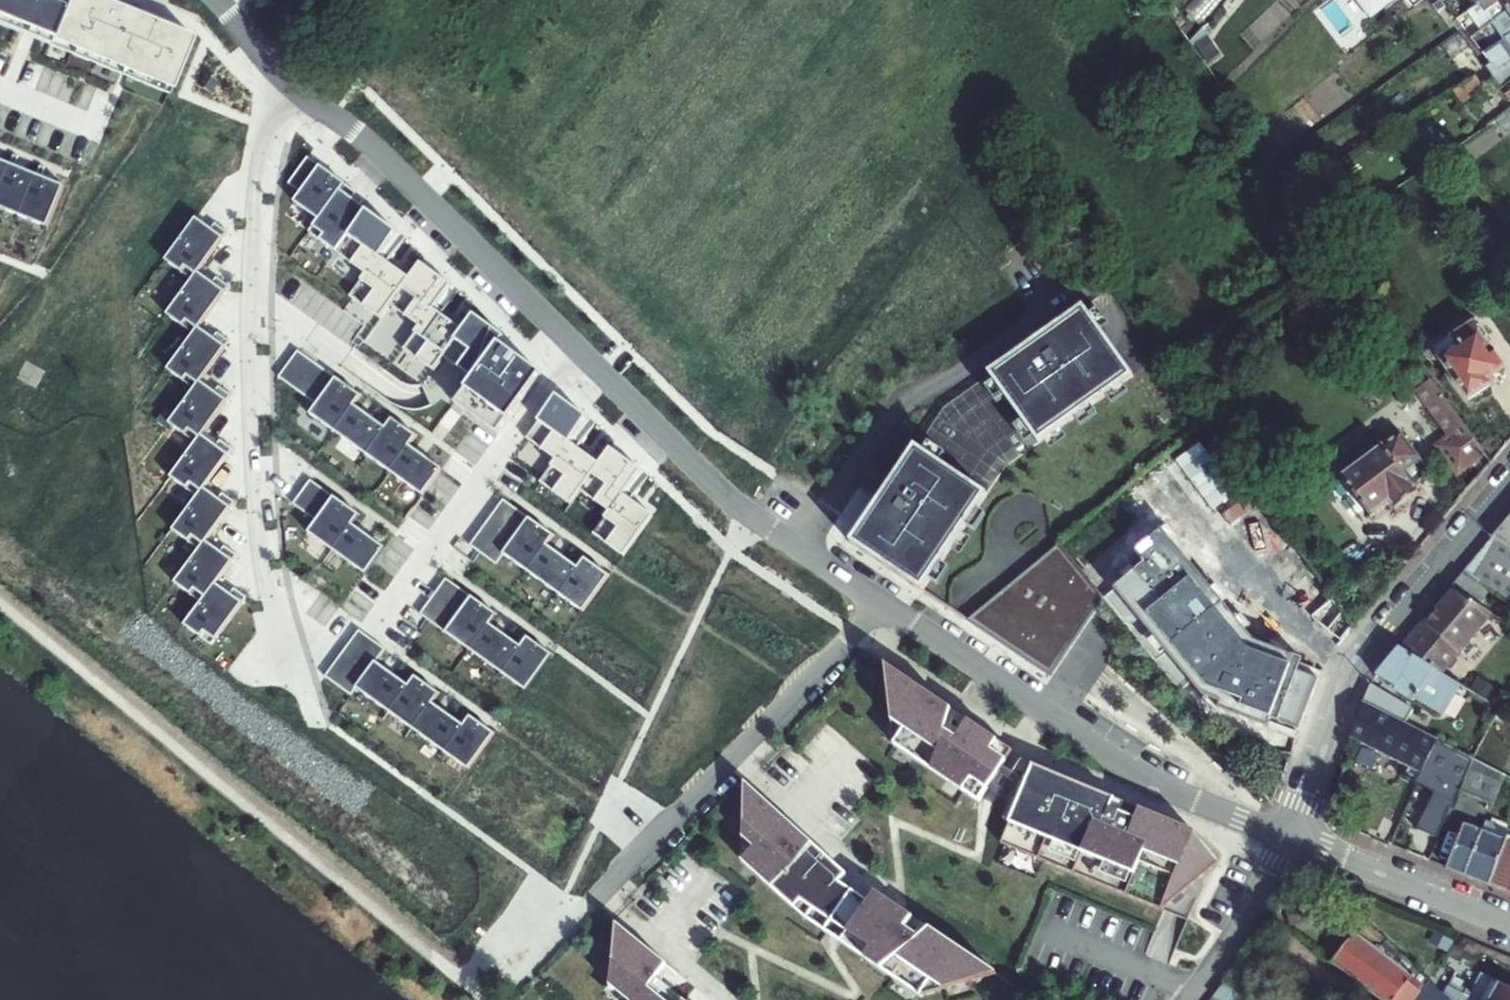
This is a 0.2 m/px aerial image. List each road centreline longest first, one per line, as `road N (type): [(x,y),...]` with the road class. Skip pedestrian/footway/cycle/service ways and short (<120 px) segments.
road 1 (residential): [(282,78),(466,233),(698,463),(800,548)]
road 2 (residential): [(884,605),(489,999)]
road 3 (residential): [(258,169),(260,484),(290,677)]
road 4 (residential): [(884,605),(1138,775),(1291,841)]
road 5 (residential): [(1509,485),(1353,675),(1291,841)]
road 6 (residential): [(1040,315),(958,377),(904,395),(800,548)]
road 7 (residential): [(258,169),(0,69)]
road 8 (residential): [(1291,841),(1509,924)]
road 9 (residential): [(1291,841),(1191,999)]

